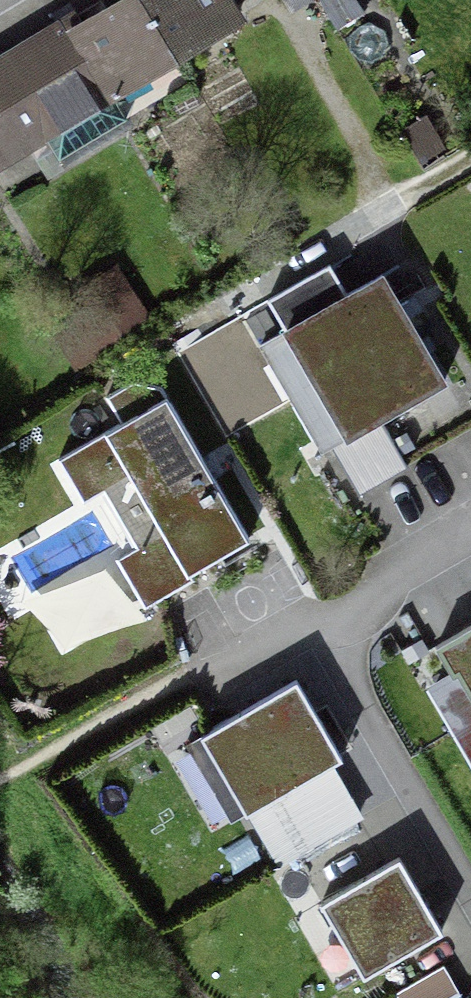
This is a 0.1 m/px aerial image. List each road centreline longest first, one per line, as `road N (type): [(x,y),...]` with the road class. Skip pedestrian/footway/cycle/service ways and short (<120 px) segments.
road 1 (residential): [(307,619),(470,906)]
road 2 (track): [(0,791),(216,671)]
road 3 (residential): [(470,526),(307,619)]

